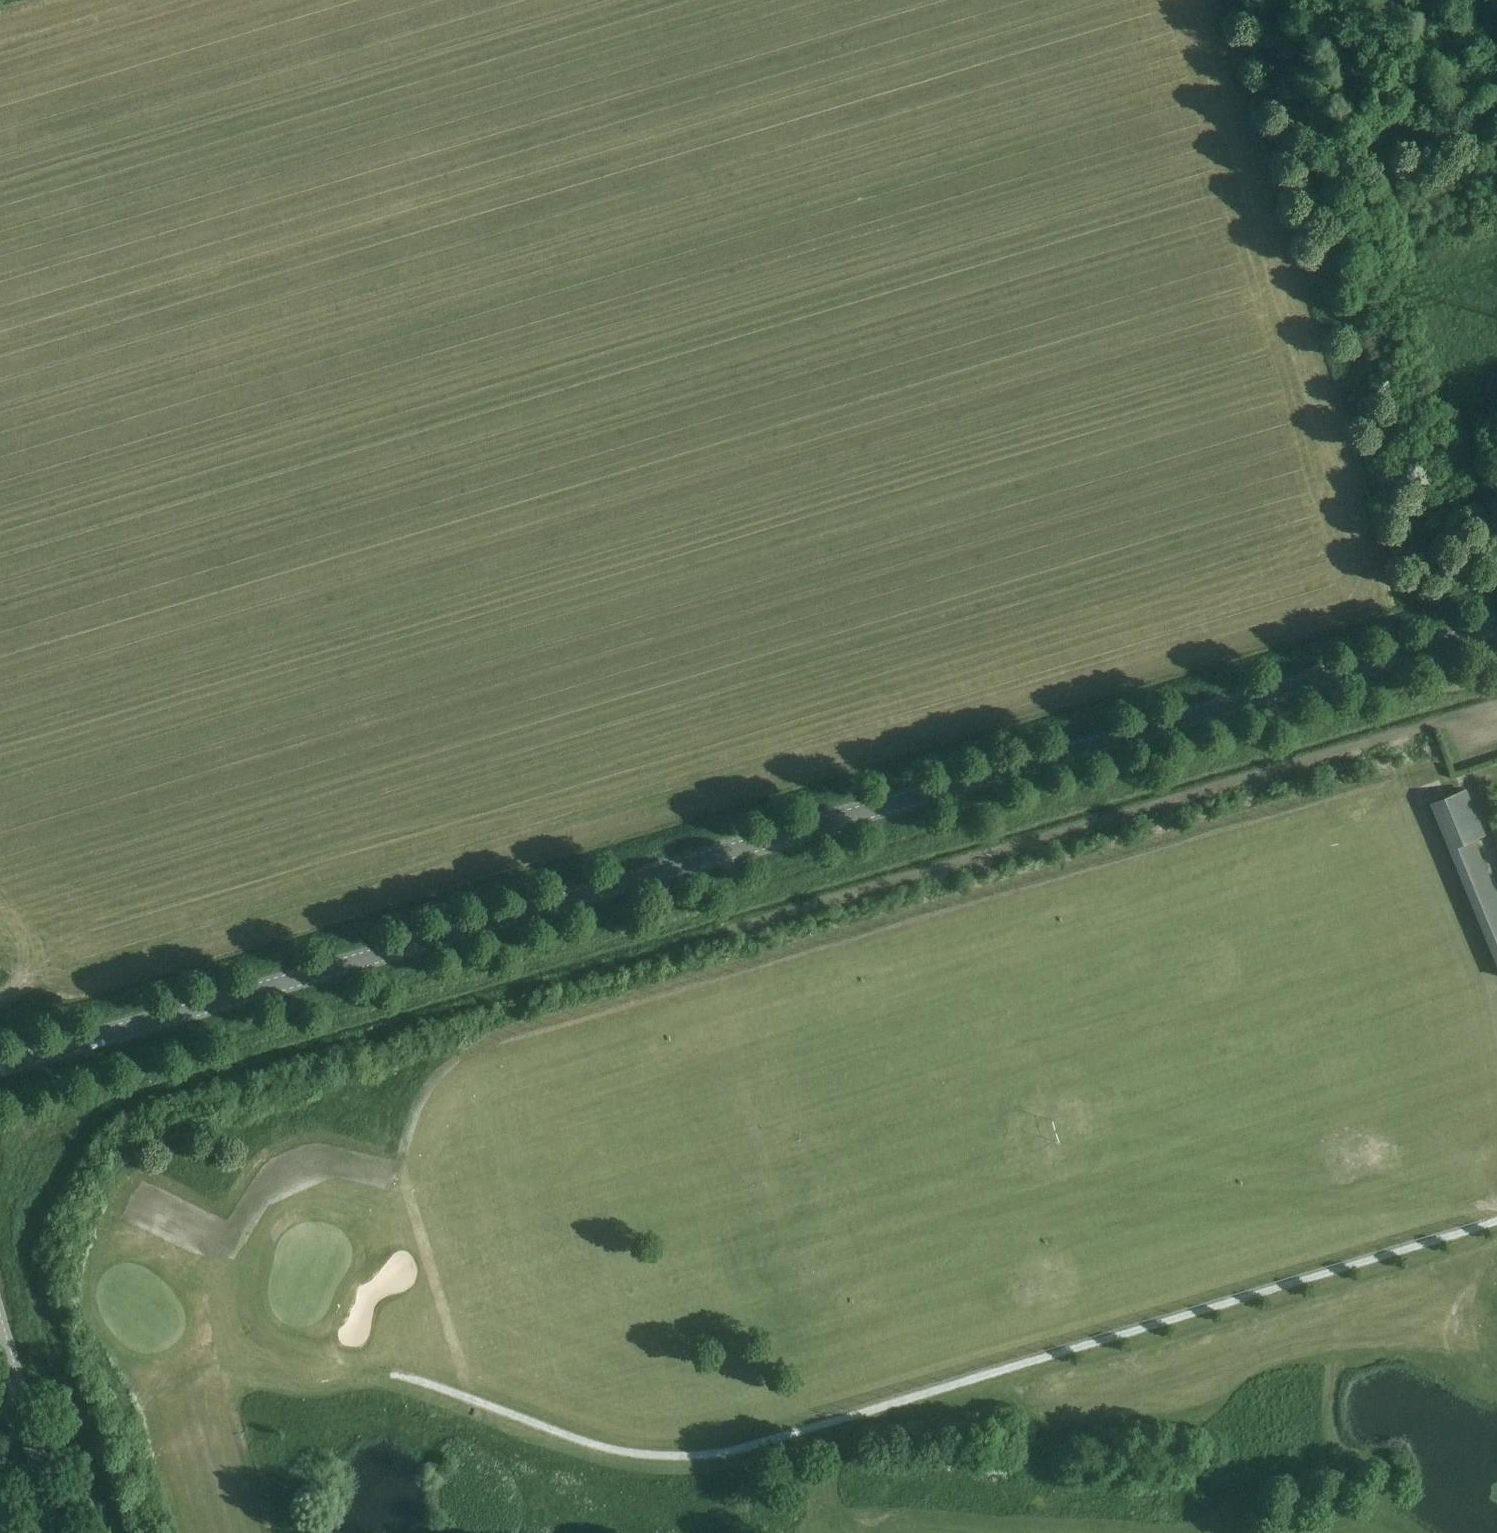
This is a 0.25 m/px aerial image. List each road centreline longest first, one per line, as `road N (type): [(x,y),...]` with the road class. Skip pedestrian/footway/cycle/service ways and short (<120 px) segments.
road 1 (unclassified): [(0,1073),(1496,627)]
road 2 (tertiary): [(66,1532),(0,1306)]

